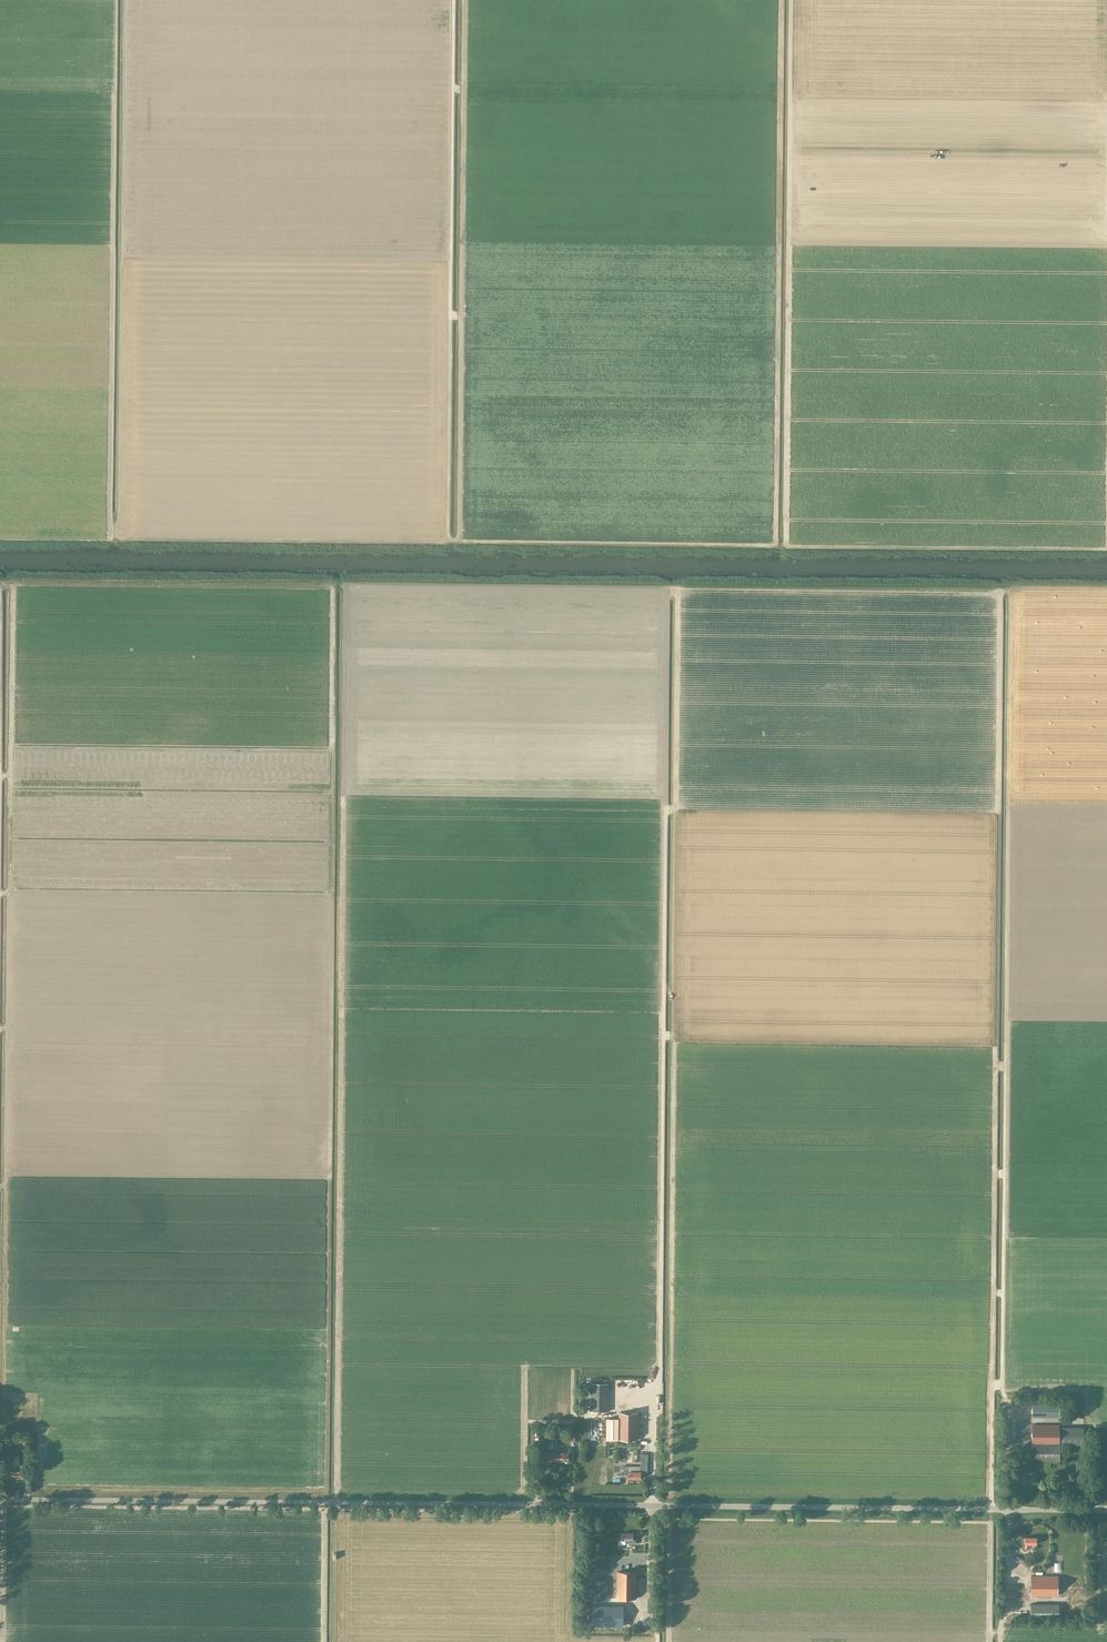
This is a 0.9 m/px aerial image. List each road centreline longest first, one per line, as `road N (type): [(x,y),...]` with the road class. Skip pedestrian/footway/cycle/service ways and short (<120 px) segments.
road 1 (unclassified): [(1106,1511),(0,1499)]
road 2 (track): [(1008,1408),(1002,1387),(1005,1042)]
road 3 (track): [(991,1509),(992,1380)]

